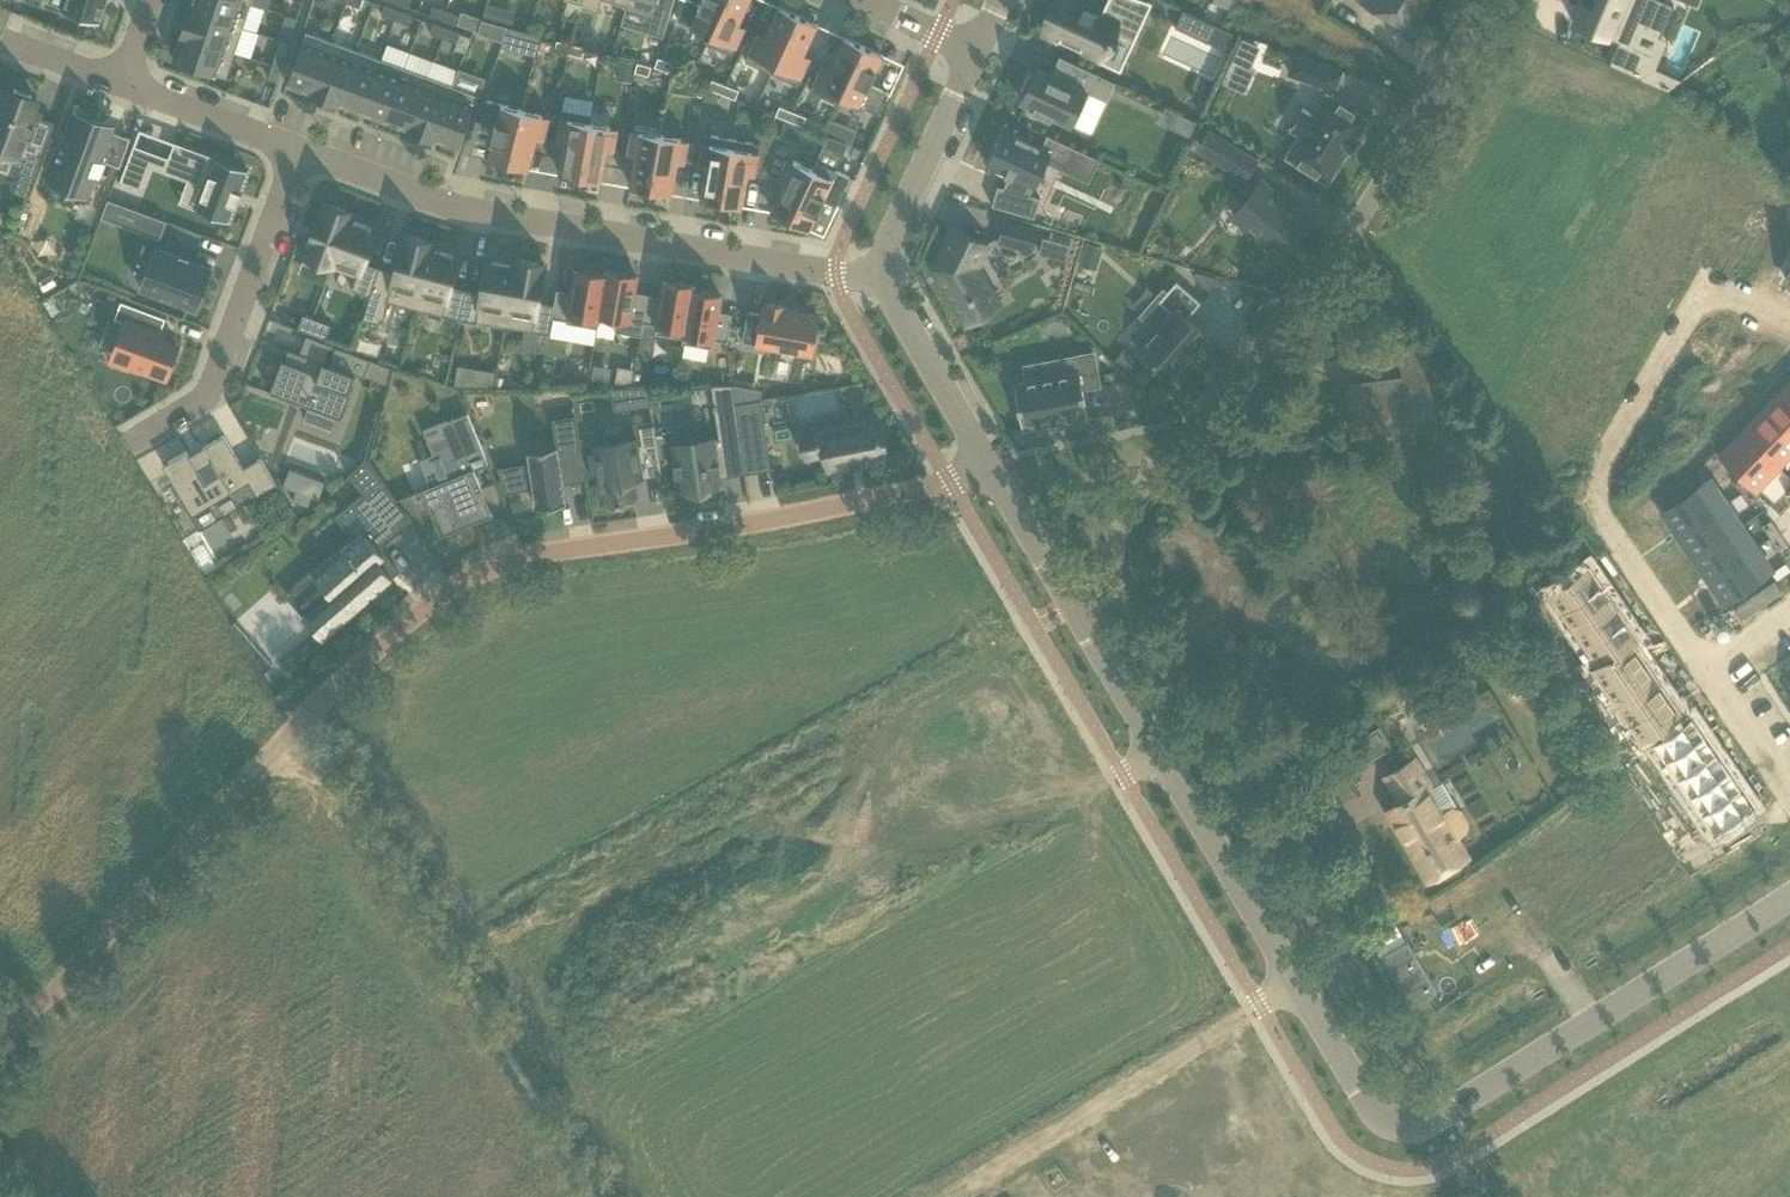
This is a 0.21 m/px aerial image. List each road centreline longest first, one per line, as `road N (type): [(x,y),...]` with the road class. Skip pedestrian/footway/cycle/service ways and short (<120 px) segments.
road 1 (residential): [(993,476),(507,566),(468,582),(397,631),(293,729)]
road 2 (residential): [(1109,573),(1140,486),(1365,213),(1487,0)]
road 3 (unclassified): [(1789,893),(1429,1119),(1406,1123),(1368,1107),(1296,989)]
road 4 (residential): [(878,274),(459,201),(292,152)]
road 5 (track): [(293,729),(352,799),(597,1196)]
road 6 (residential): [(1789,323),(1741,299),(1714,297),(1691,309),(1601,466),(1603,527),(1702,674)]
road 7 (residential): [(1296,989),(934,1196)]
road 8 (unclassified): [(293,729),(51,992),(0,1022)]
road 9 (residential): [(137,438),(207,395),(292,152)]
road 10 (unclassified): [(1296,989),(1157,755)]
road 11 (residential): [(878,274),(979,51)]
road 12 (residential): [(993,476),(878,274)]
road 13 (residential): [(292,152),(124,81)]
road 14 (unclassified): [(1157,755),(1066,603)]
road 15 (residential): [(1702,674),(1789,799)]
road 16 (unclassified): [(1066,603),(993,476)]
road 17 (residential): [(124,81),(8,40)]
road 18 (residential): [(979,51),(870,0)]

